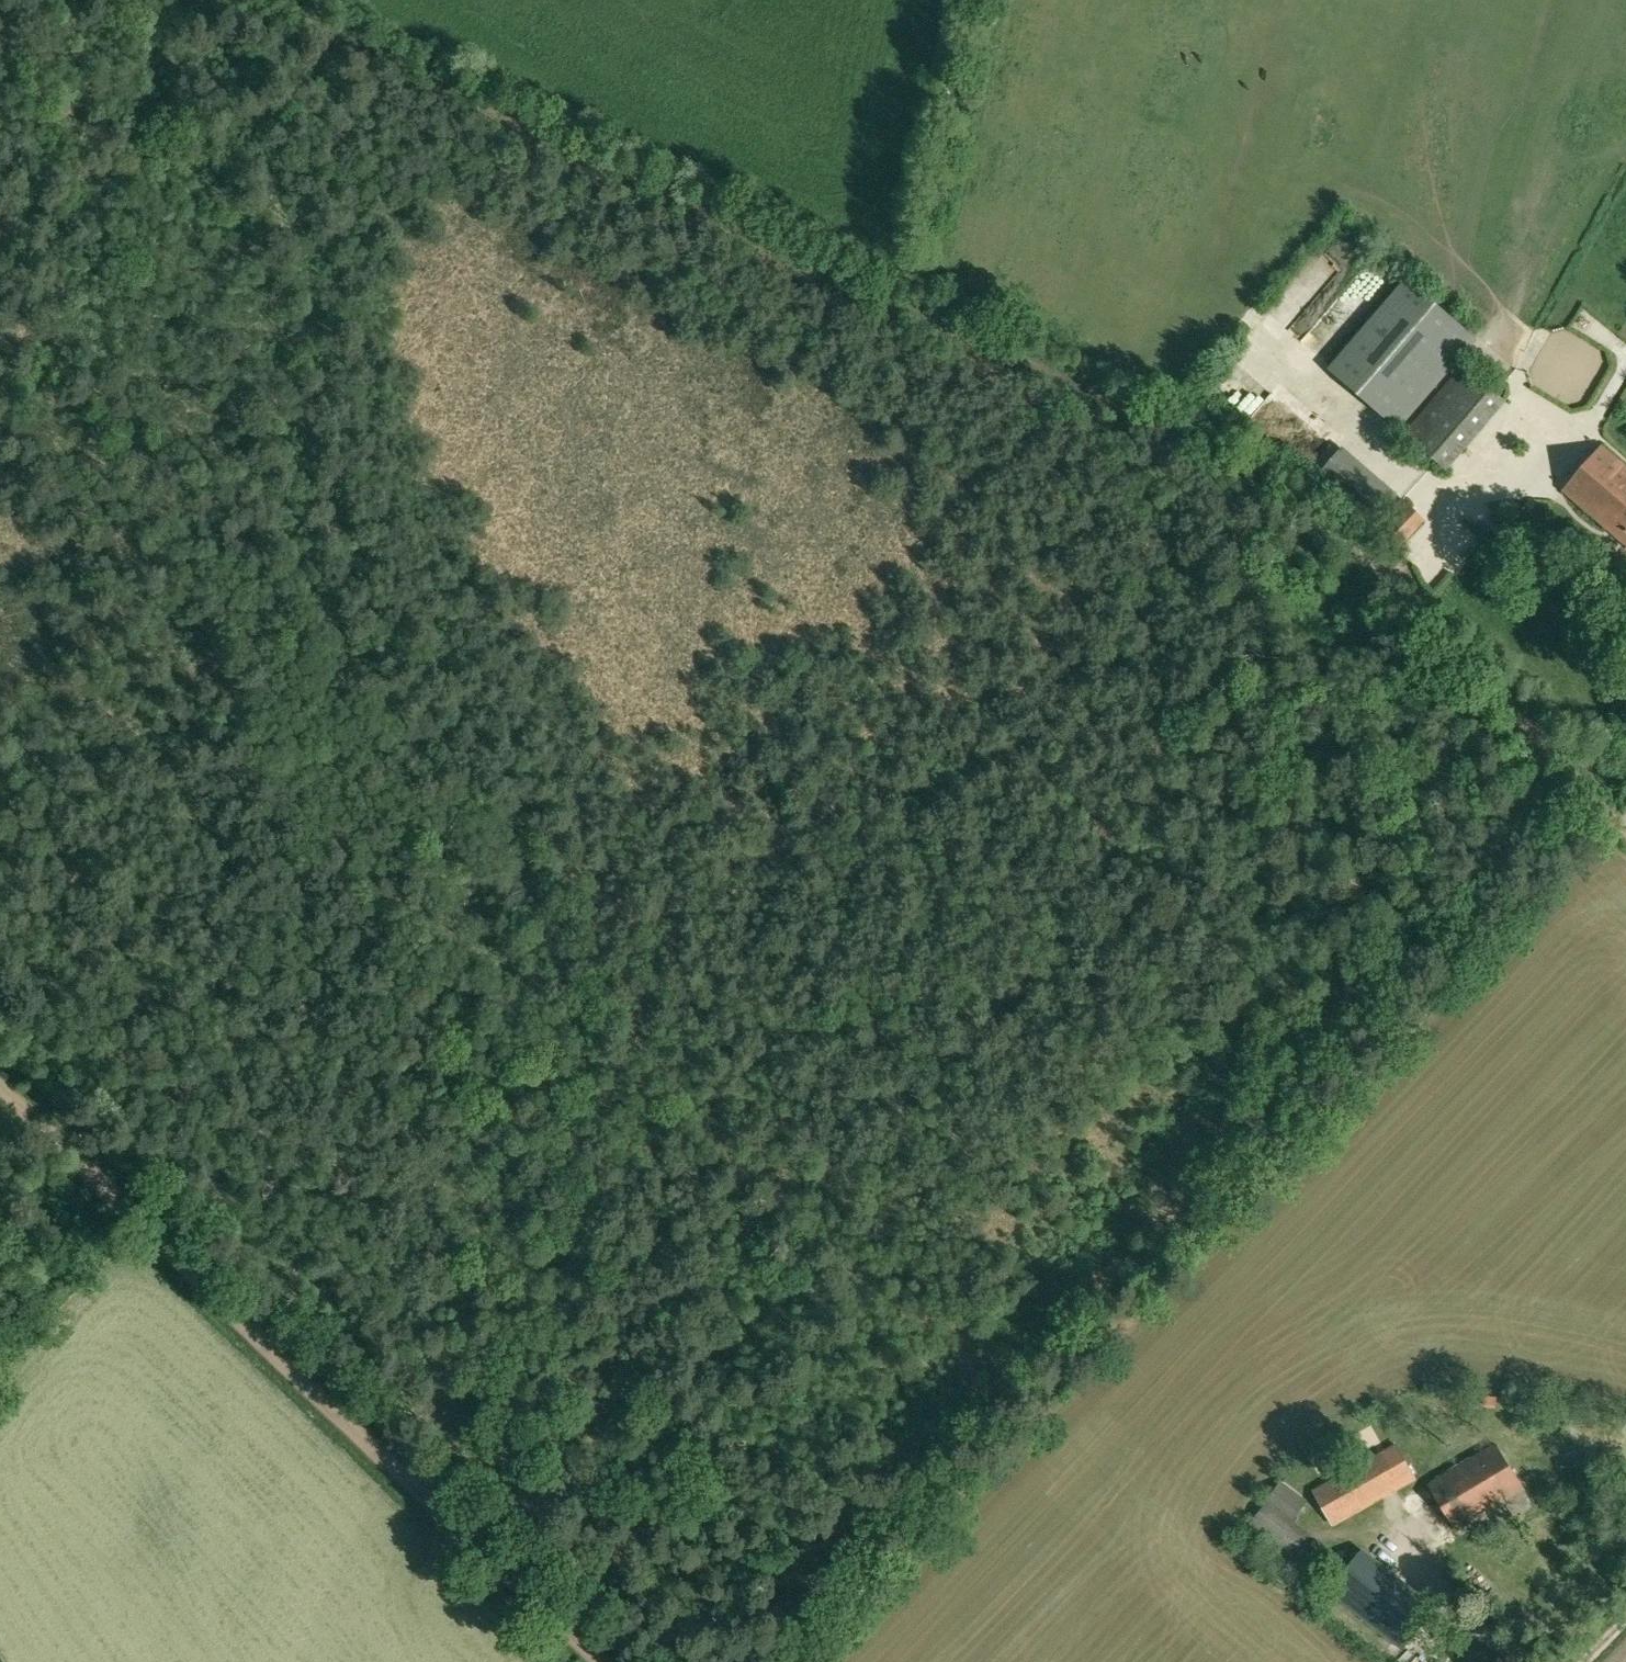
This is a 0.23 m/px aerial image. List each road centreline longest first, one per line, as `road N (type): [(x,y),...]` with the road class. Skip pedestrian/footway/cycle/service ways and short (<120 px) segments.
road 1 (track): [(1625,836),(1380,578),(1257,482),(1104,398),(333,41),(278,0)]
road 2 (track): [(598,1661),(0,1090)]

